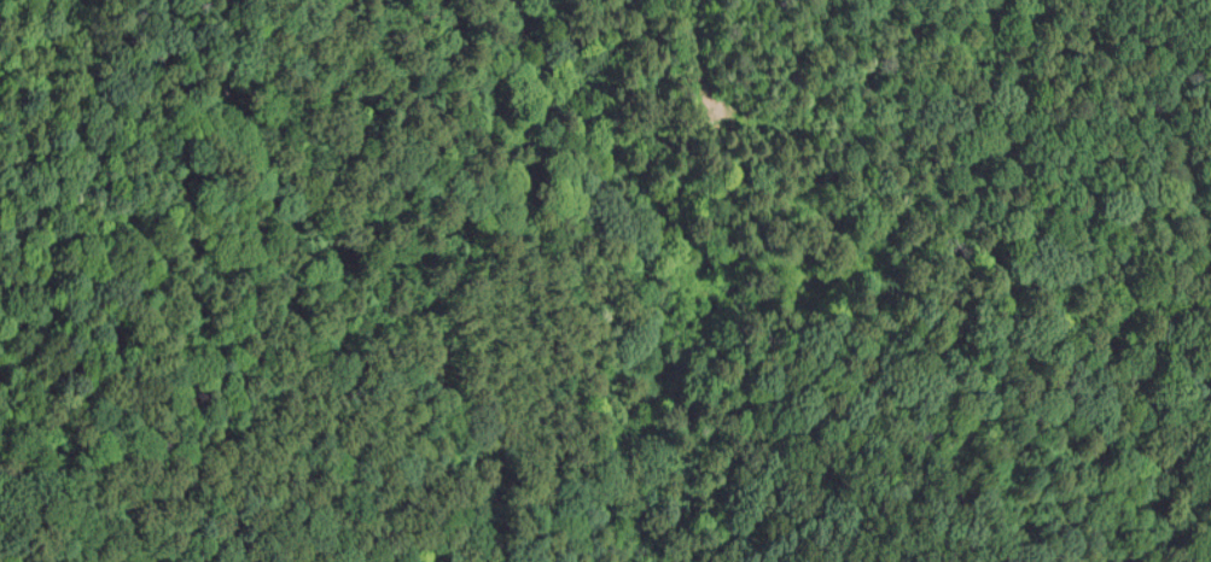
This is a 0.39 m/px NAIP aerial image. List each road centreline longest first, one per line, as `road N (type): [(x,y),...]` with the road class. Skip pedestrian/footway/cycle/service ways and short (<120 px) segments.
road 1 (track): [(879,0),(838,53),(716,103),(599,58),(555,0)]

